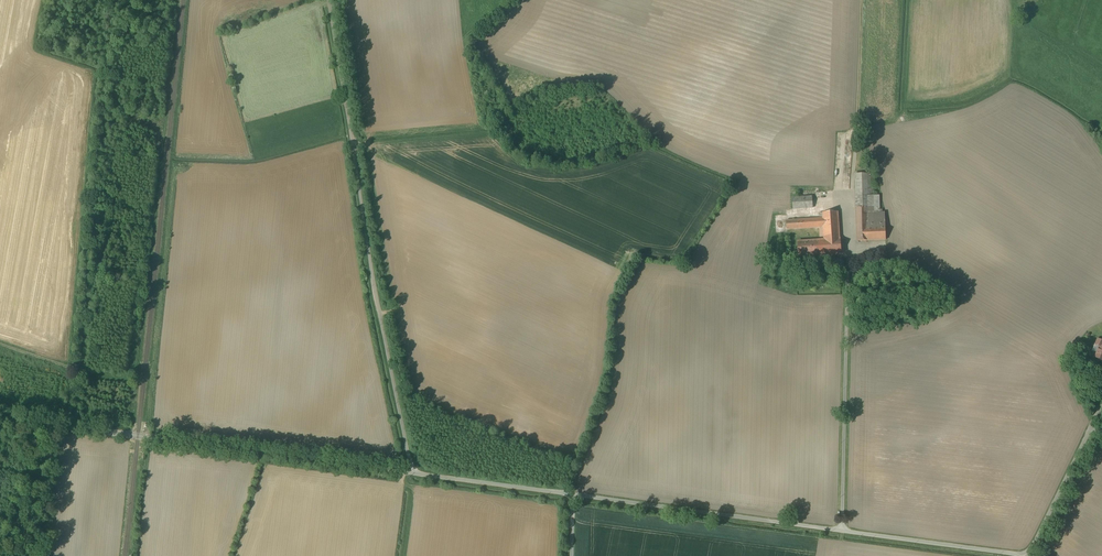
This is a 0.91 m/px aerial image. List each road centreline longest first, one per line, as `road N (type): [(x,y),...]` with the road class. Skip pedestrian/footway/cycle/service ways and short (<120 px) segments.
road 1 (unclassified): [(336,0),(413,474)]
road 2 (unclassified): [(573,495),(1024,555)]
road 3 (unclassified): [(0,420),(413,474)]
road 4 (unclassified): [(1024,555),(1101,397)]
road 5 (unclassified): [(413,474),(573,495)]

